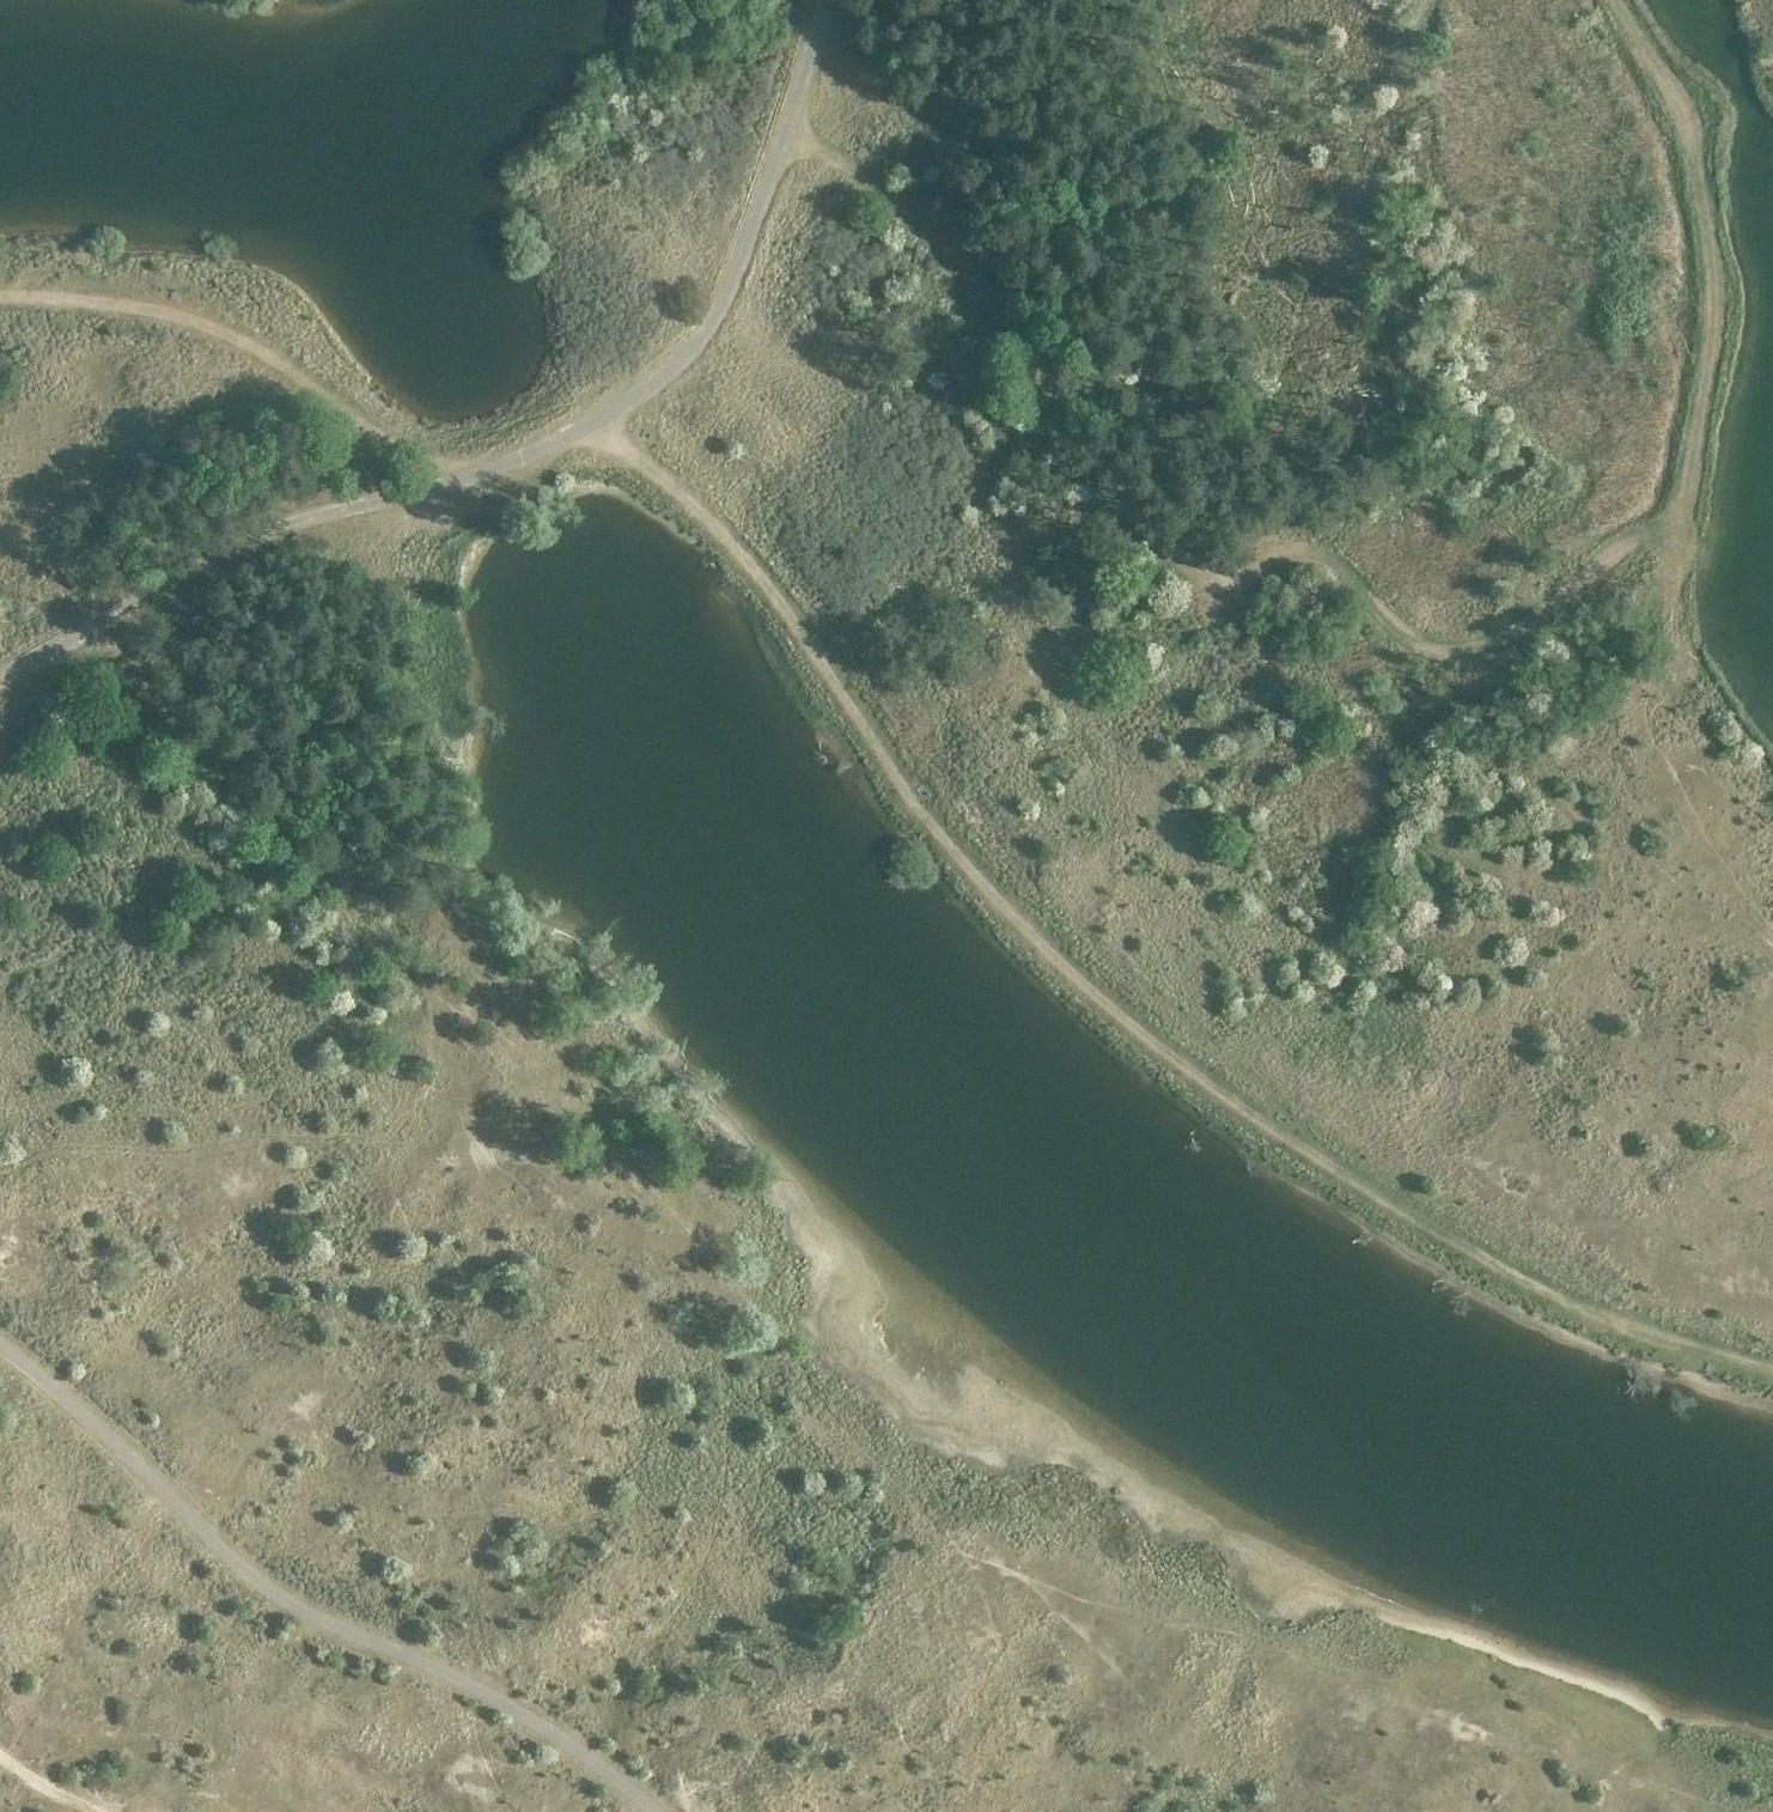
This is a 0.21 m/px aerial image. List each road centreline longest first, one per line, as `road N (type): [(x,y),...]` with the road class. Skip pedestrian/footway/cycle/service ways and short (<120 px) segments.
road 1 (track): [(0,679),(118,604),(302,515),(587,423),(672,370),(722,297),(822,0)]
road 2 (track): [(652,1811),(534,1720),(257,1581),(0,1345)]

